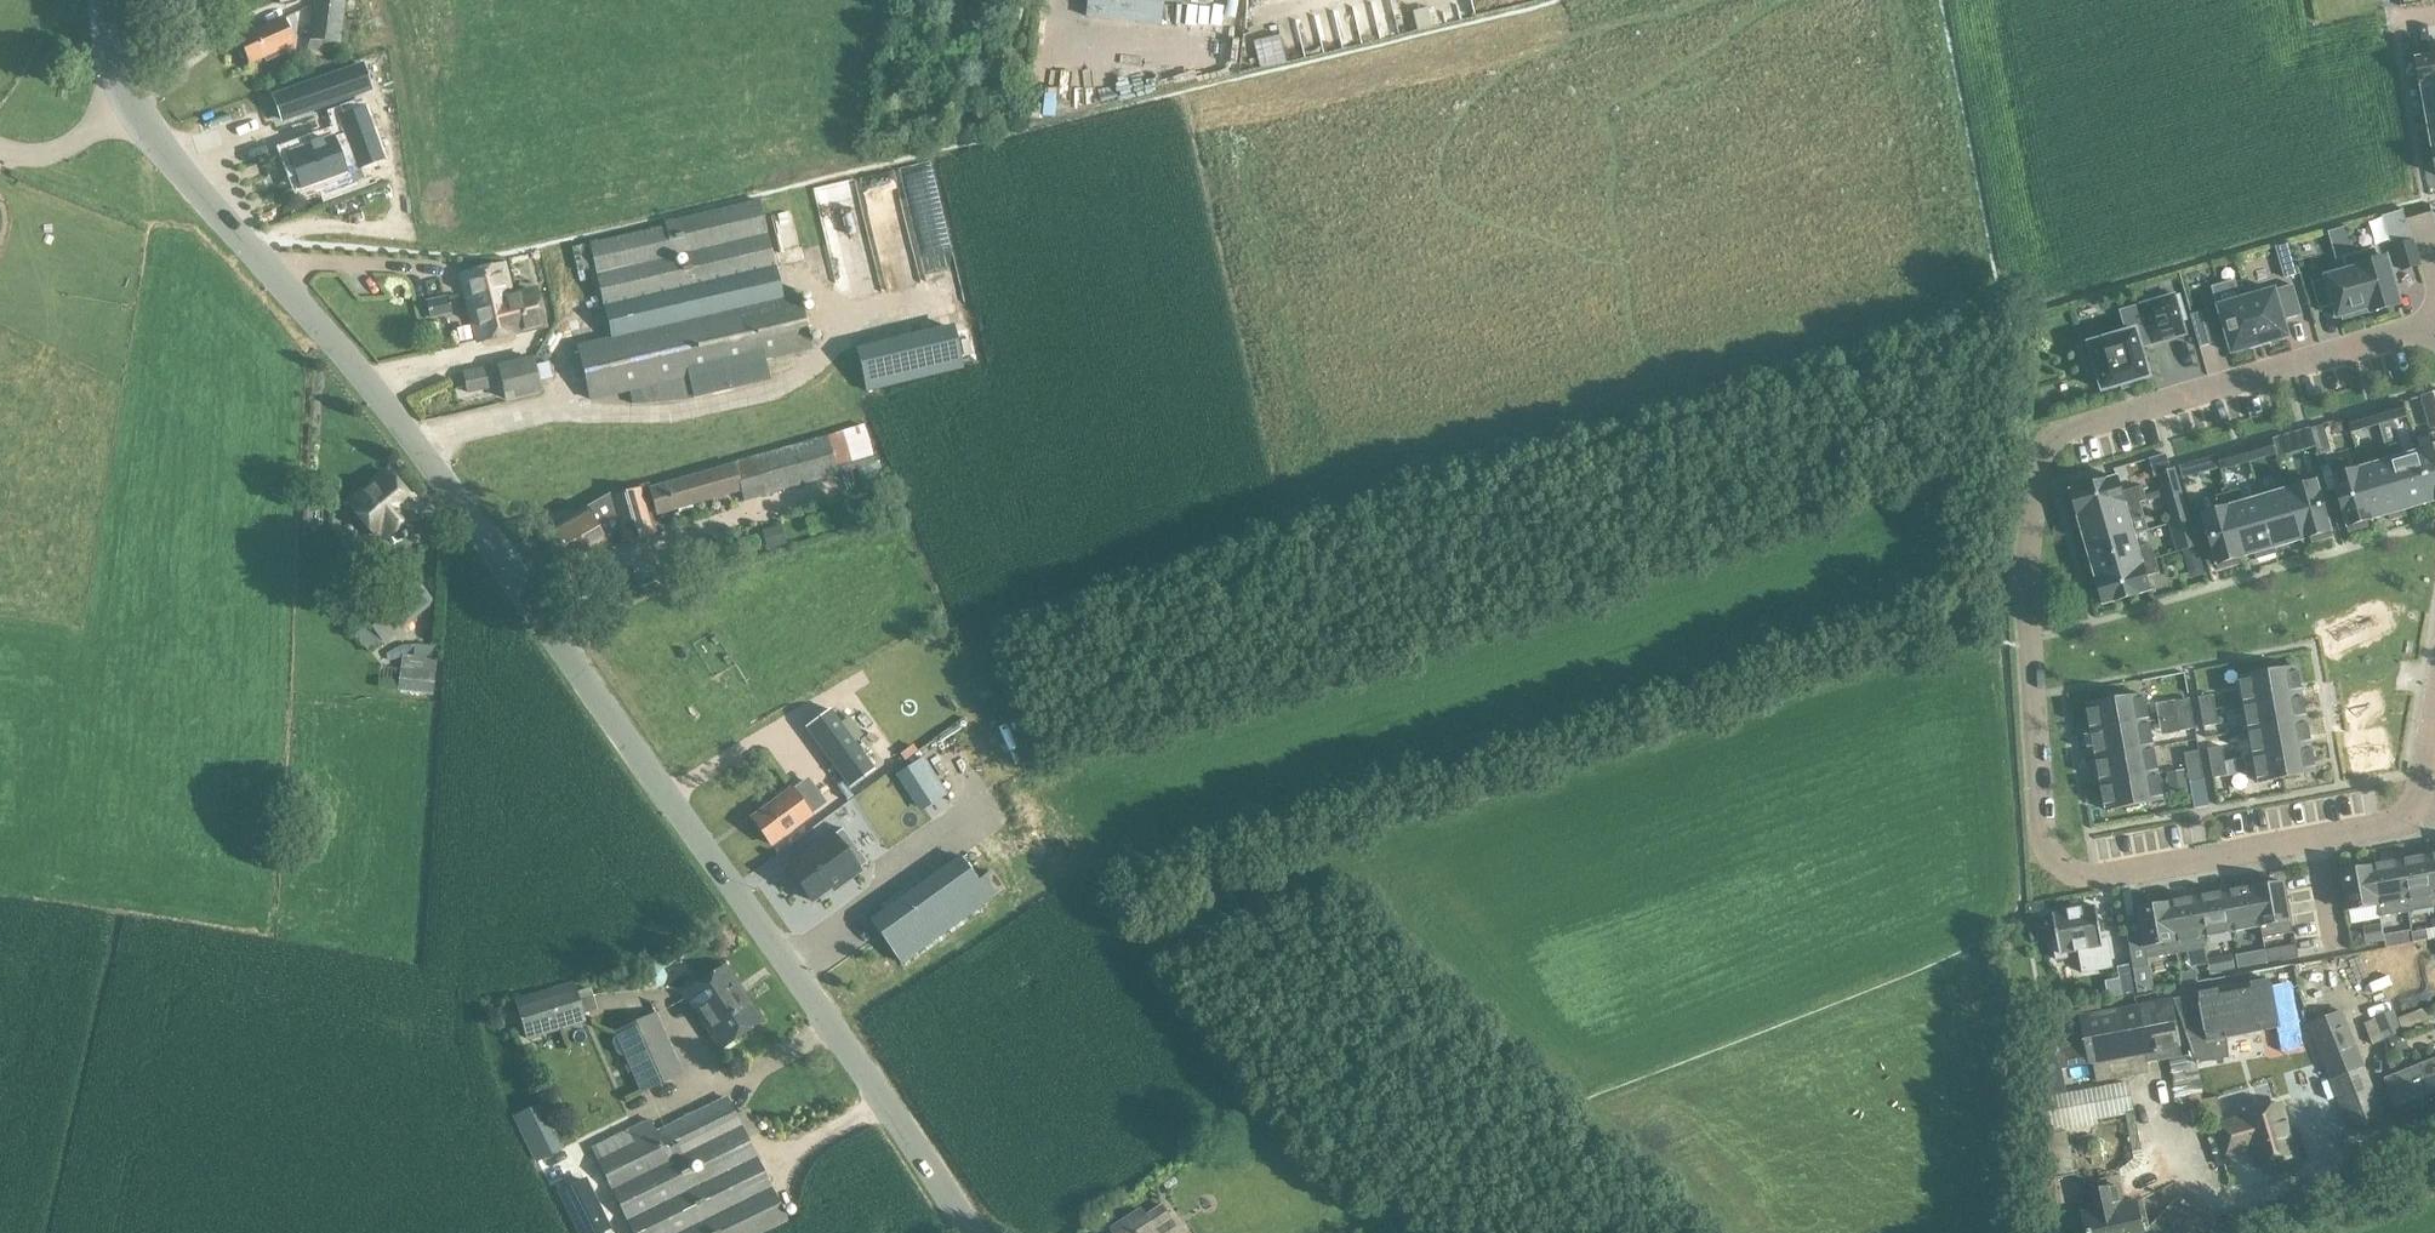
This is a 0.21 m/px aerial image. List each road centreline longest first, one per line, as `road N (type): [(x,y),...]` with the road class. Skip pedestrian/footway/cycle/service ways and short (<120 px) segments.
road 1 (unclassified): [(969,1232),(855,1057),(490,542),(135,104)]
road 2 (residential): [(2434,707),(2418,797),(2399,821),(2102,876),(2078,875),(2045,843),(2026,581),(2035,471),(2047,443),(2075,427),(2434,323)]
road 3 (unclassified): [(135,104),(63,146),(28,152),(0,145)]

